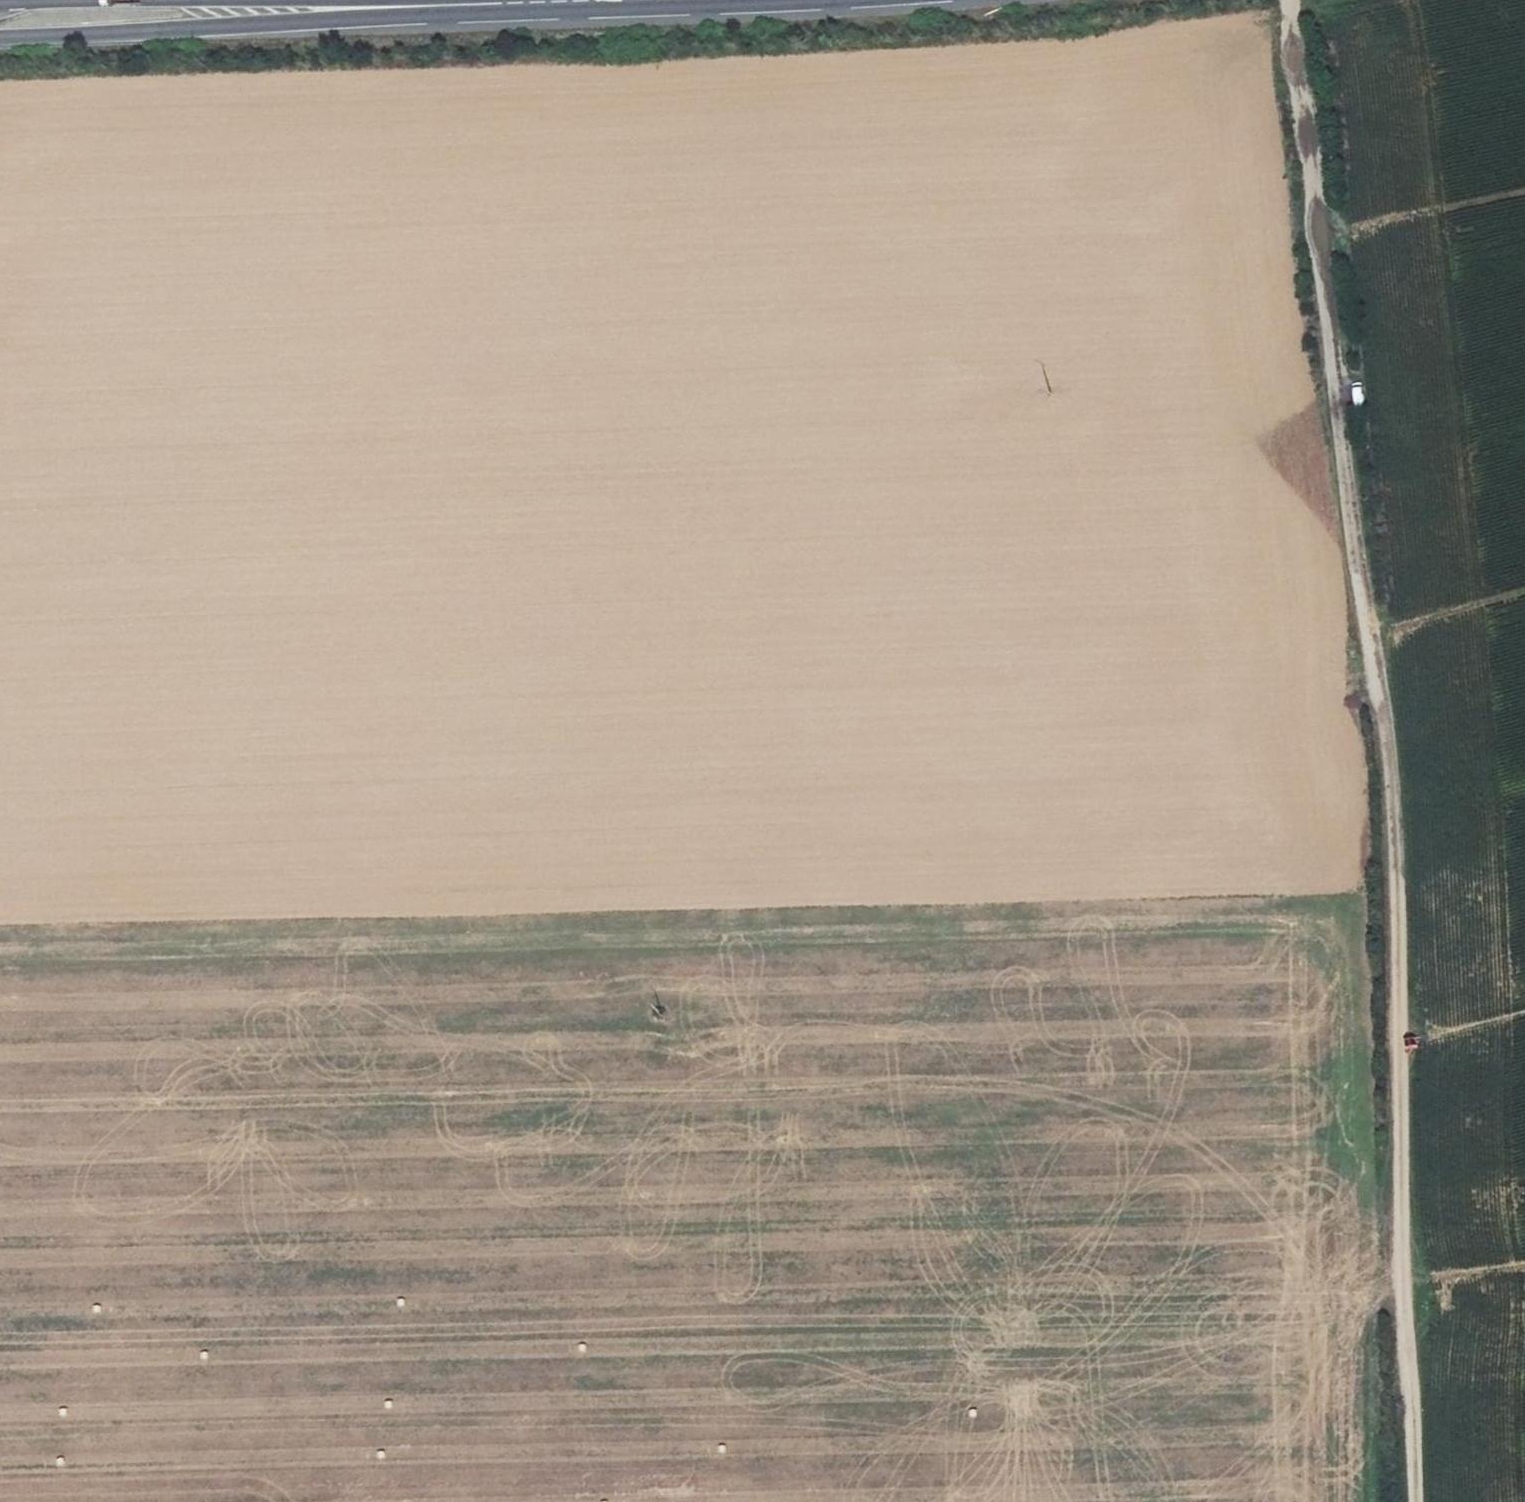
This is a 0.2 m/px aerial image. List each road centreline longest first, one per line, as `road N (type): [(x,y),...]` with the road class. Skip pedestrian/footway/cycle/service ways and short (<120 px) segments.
road 1 (track): [(1414,1501),(1395,743),(1350,543),(1288,0)]
road 2 (secondary): [(591,0),(0,21)]

